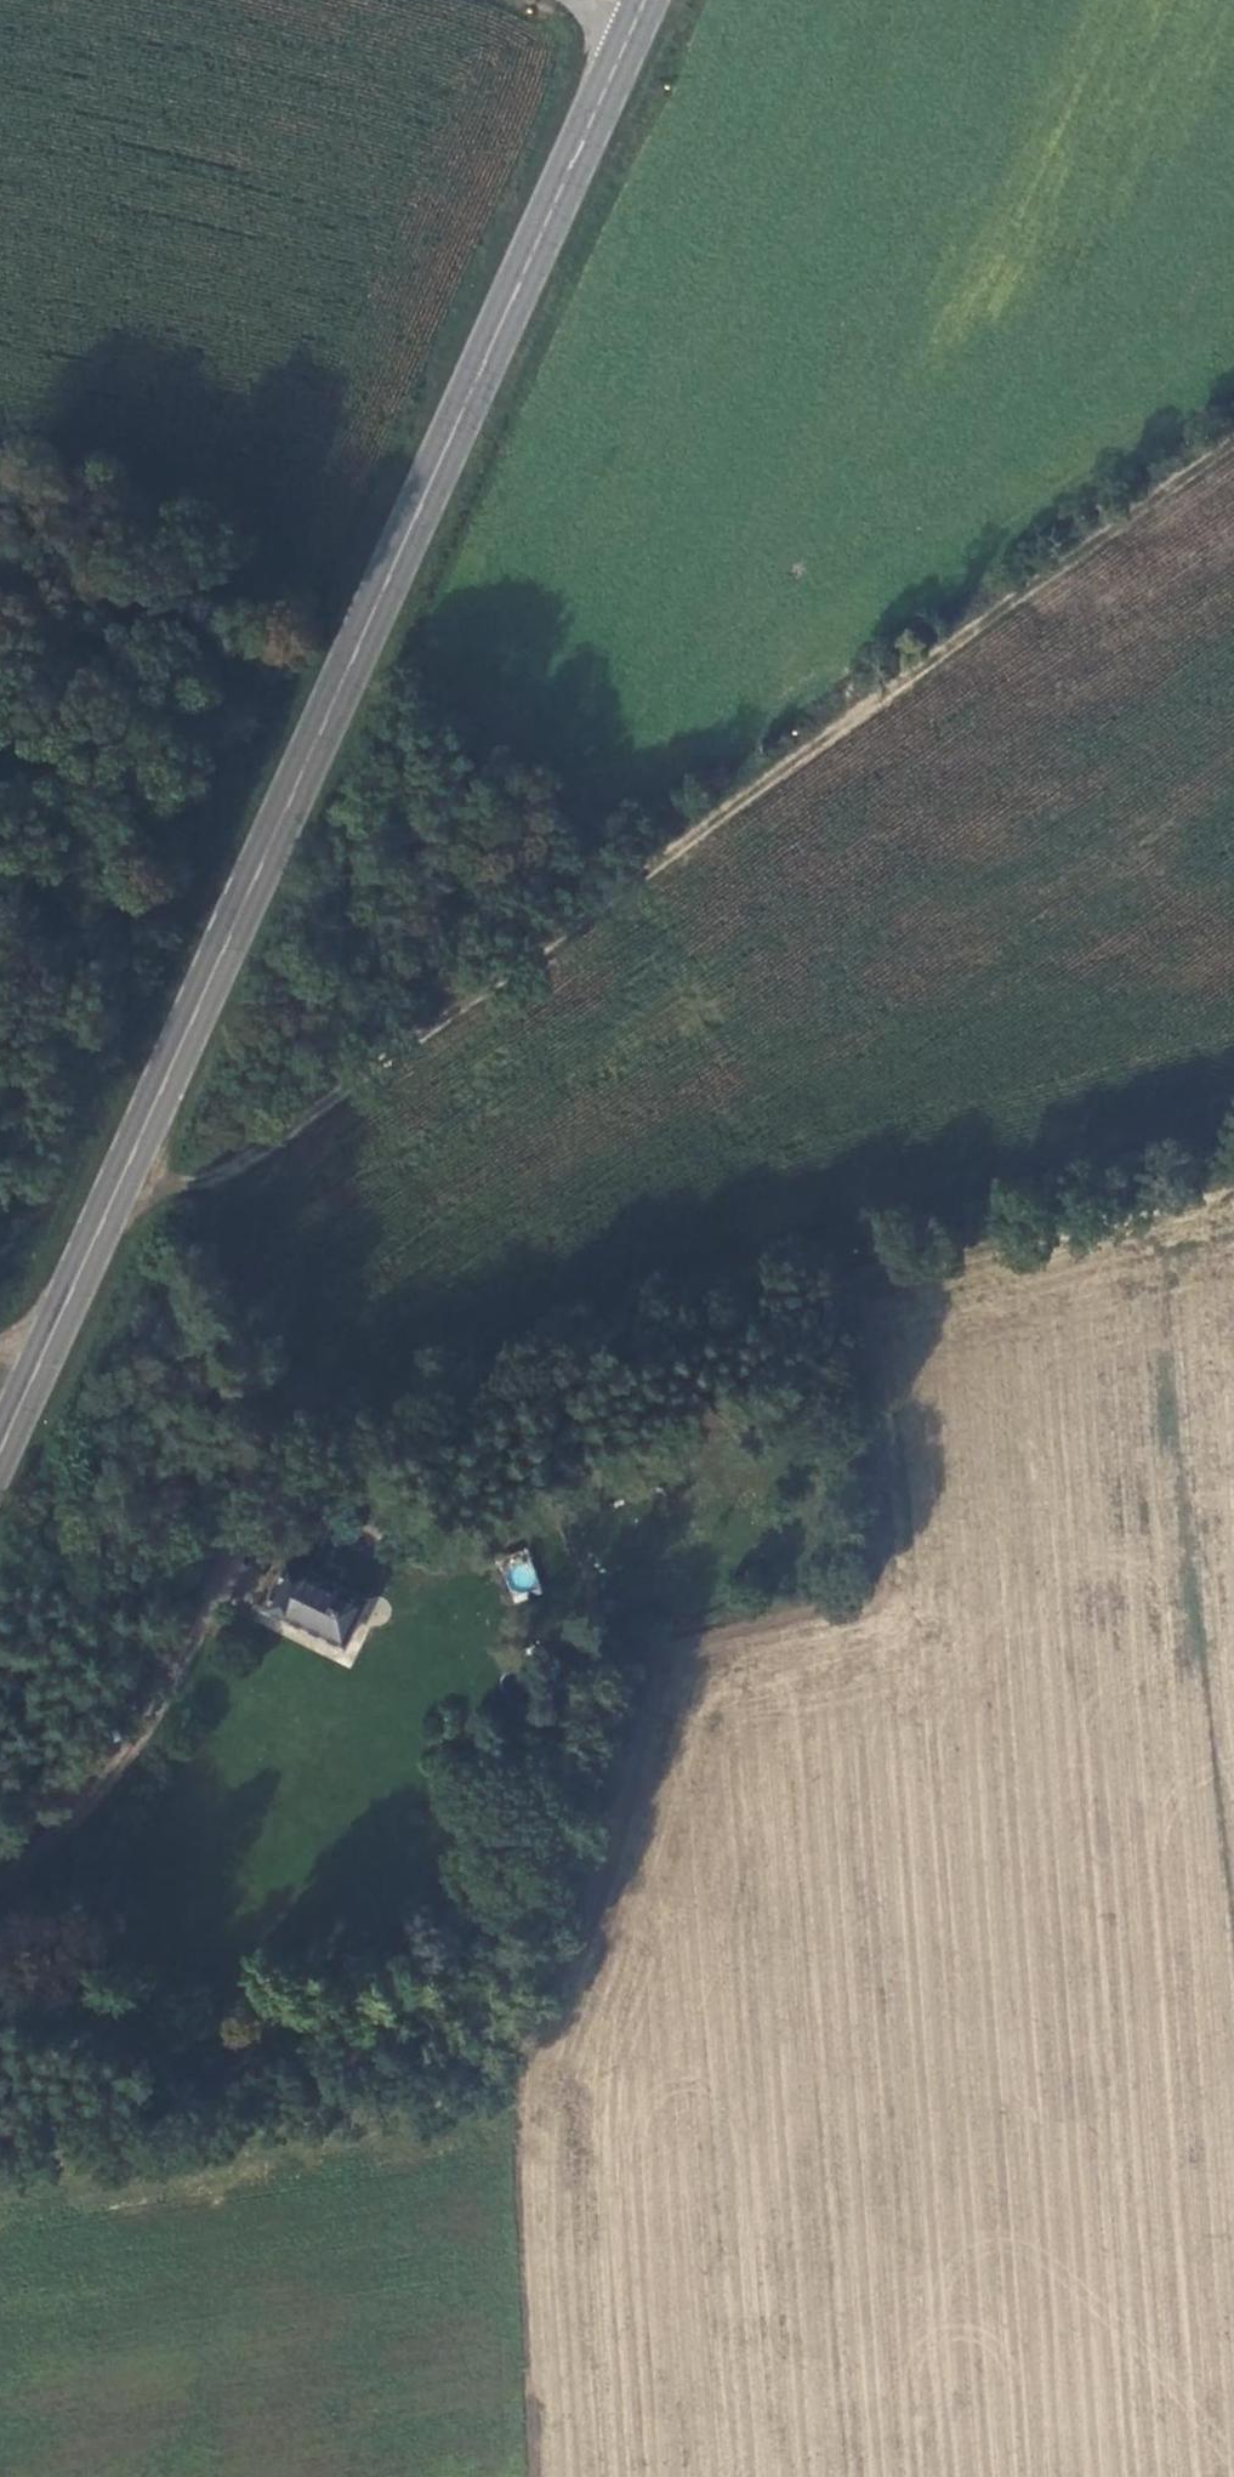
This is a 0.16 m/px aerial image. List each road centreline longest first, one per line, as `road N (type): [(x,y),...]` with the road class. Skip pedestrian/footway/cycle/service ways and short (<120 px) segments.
road 1 (secondary): [(0,1449),(641,9)]
road 2 (track): [(1233,438),(249,1160),(195,1181),(131,1157)]

